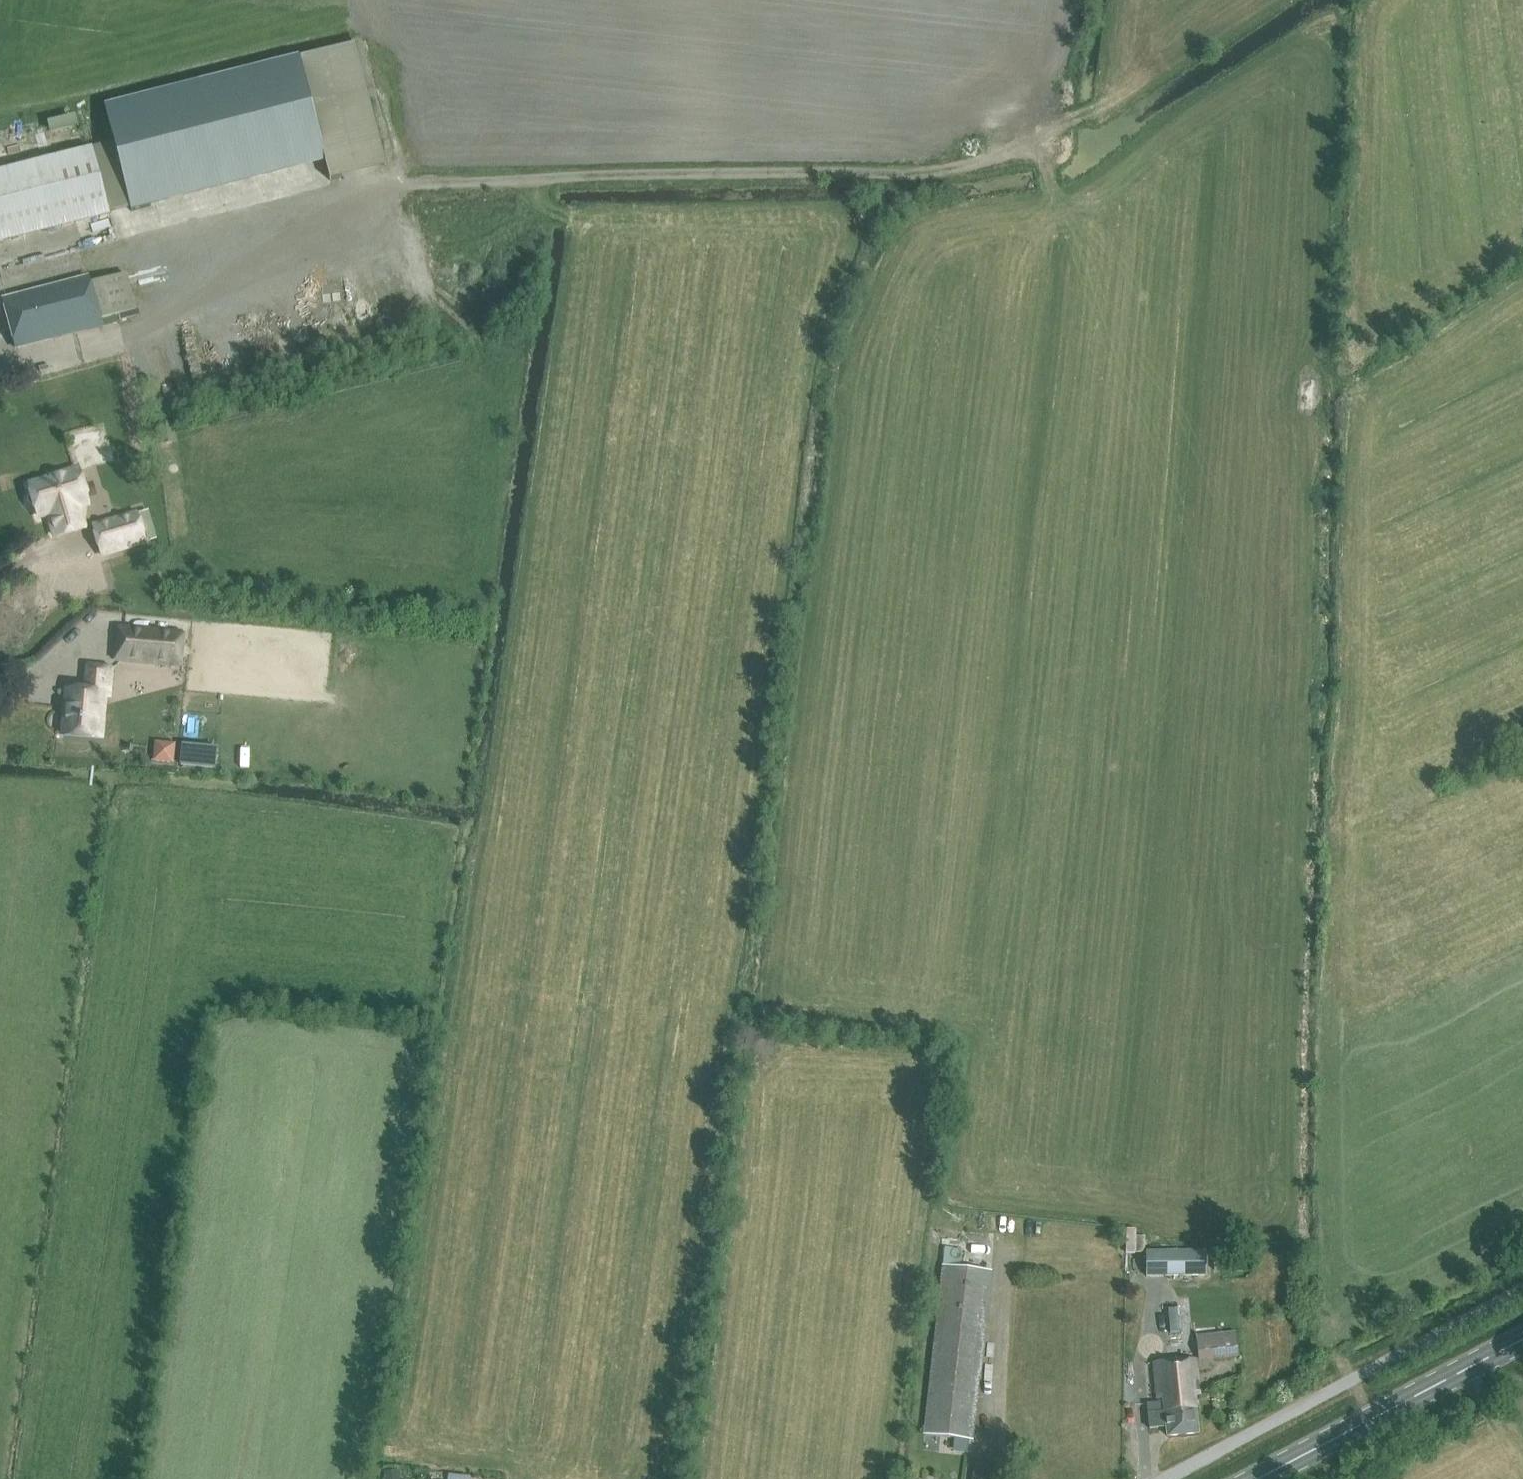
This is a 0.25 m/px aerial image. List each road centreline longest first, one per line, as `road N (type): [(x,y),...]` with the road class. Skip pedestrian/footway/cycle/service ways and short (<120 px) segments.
road 1 (secondary): [(1260,1478),(1522,1339)]

